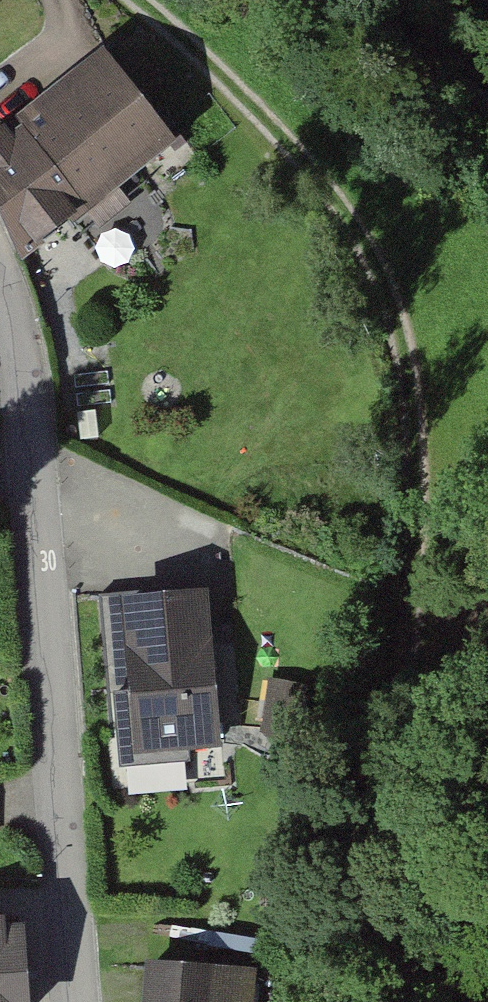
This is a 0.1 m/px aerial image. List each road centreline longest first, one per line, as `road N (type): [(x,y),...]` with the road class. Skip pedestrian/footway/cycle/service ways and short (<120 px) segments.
road 1 (track): [(137,0),(281,133),(357,223),(400,324),(417,442),(410,584),(370,793),(369,913)]
road 2 (residential): [(0,279),(17,323),(32,437),(73,1001)]
road 3 (track): [(369,913),(411,941),(487,973)]

